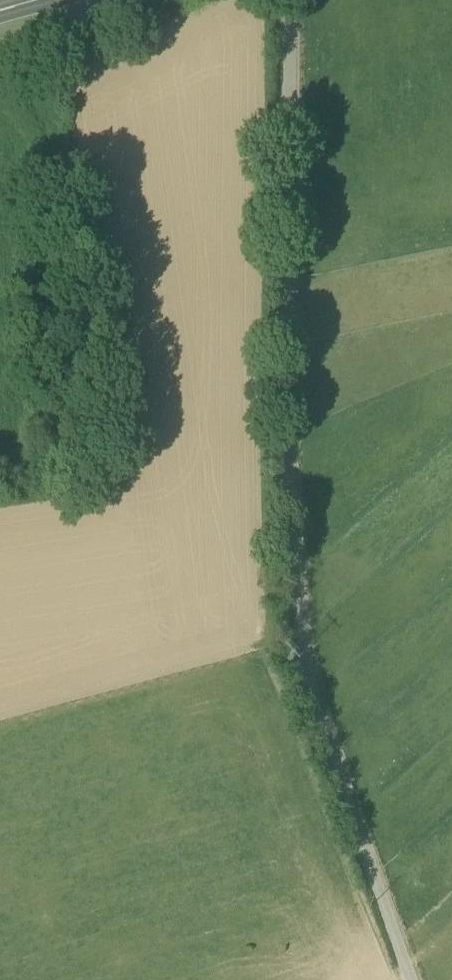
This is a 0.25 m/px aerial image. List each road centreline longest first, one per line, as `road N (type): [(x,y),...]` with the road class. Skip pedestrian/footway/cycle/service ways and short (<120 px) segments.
road 1 (unclassified): [(287,0),(304,663),(413,979)]

